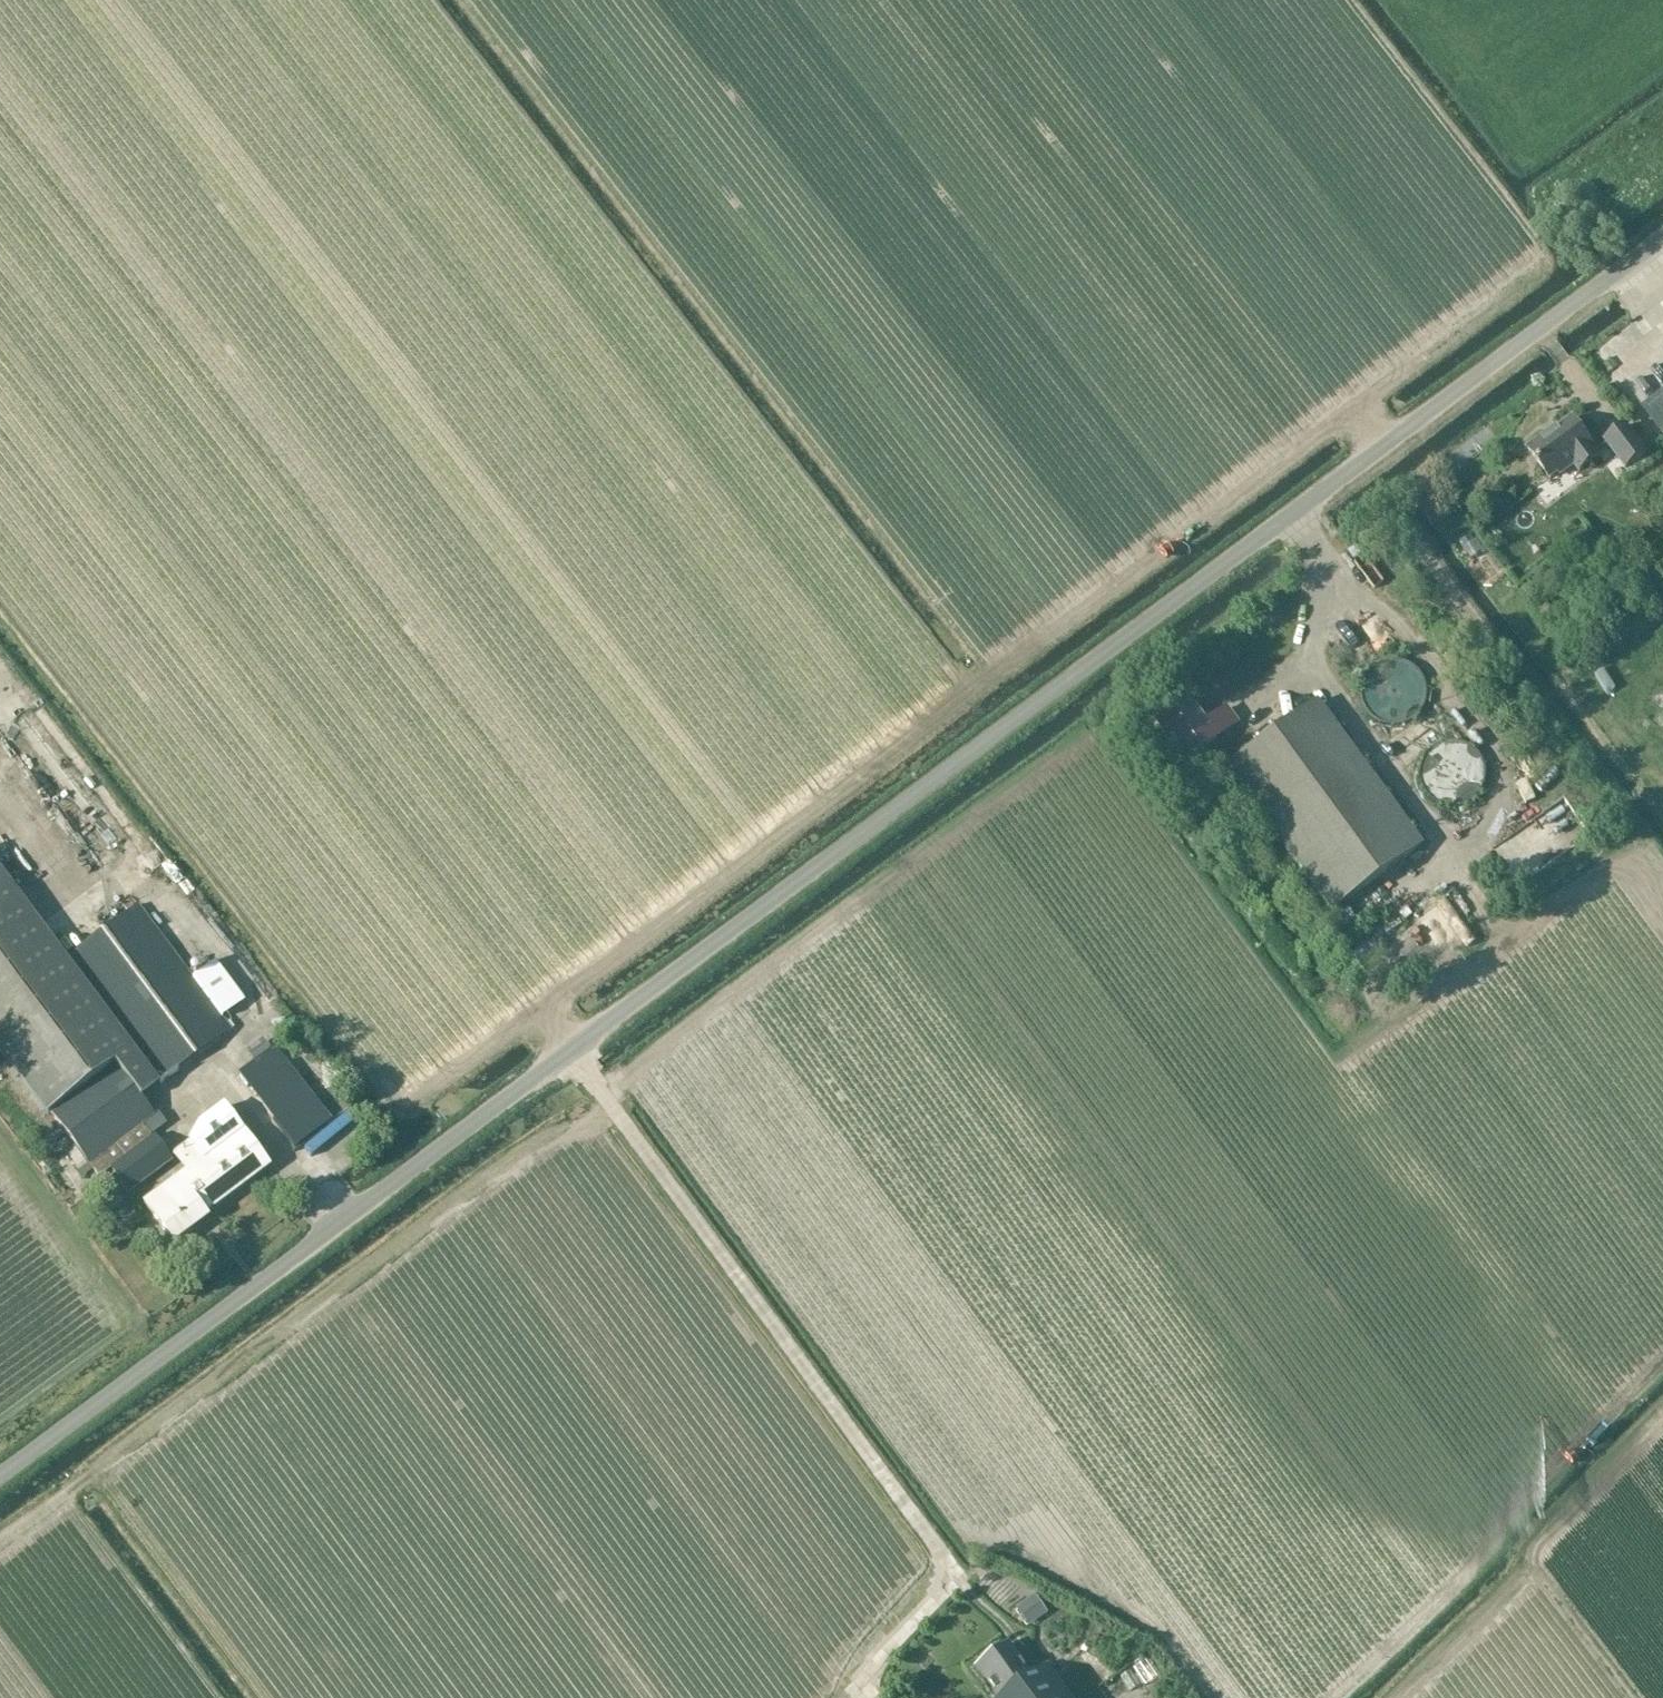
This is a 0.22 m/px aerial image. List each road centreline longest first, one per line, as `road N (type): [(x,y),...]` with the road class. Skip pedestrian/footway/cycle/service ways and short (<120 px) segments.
road 1 (unclassified): [(0,1486),(1662,247)]

